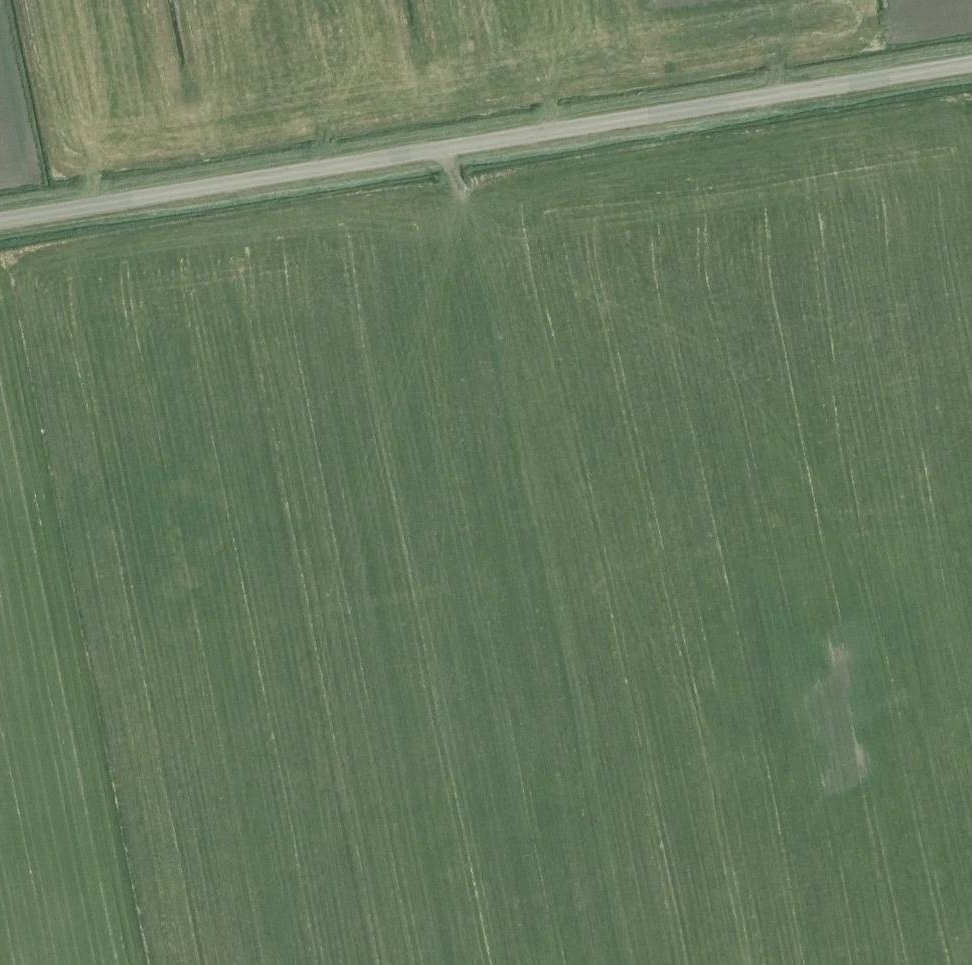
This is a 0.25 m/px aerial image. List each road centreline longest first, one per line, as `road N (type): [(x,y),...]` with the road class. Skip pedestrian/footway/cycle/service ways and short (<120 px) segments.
road 1 (unclassified): [(0,220),(971,63)]

